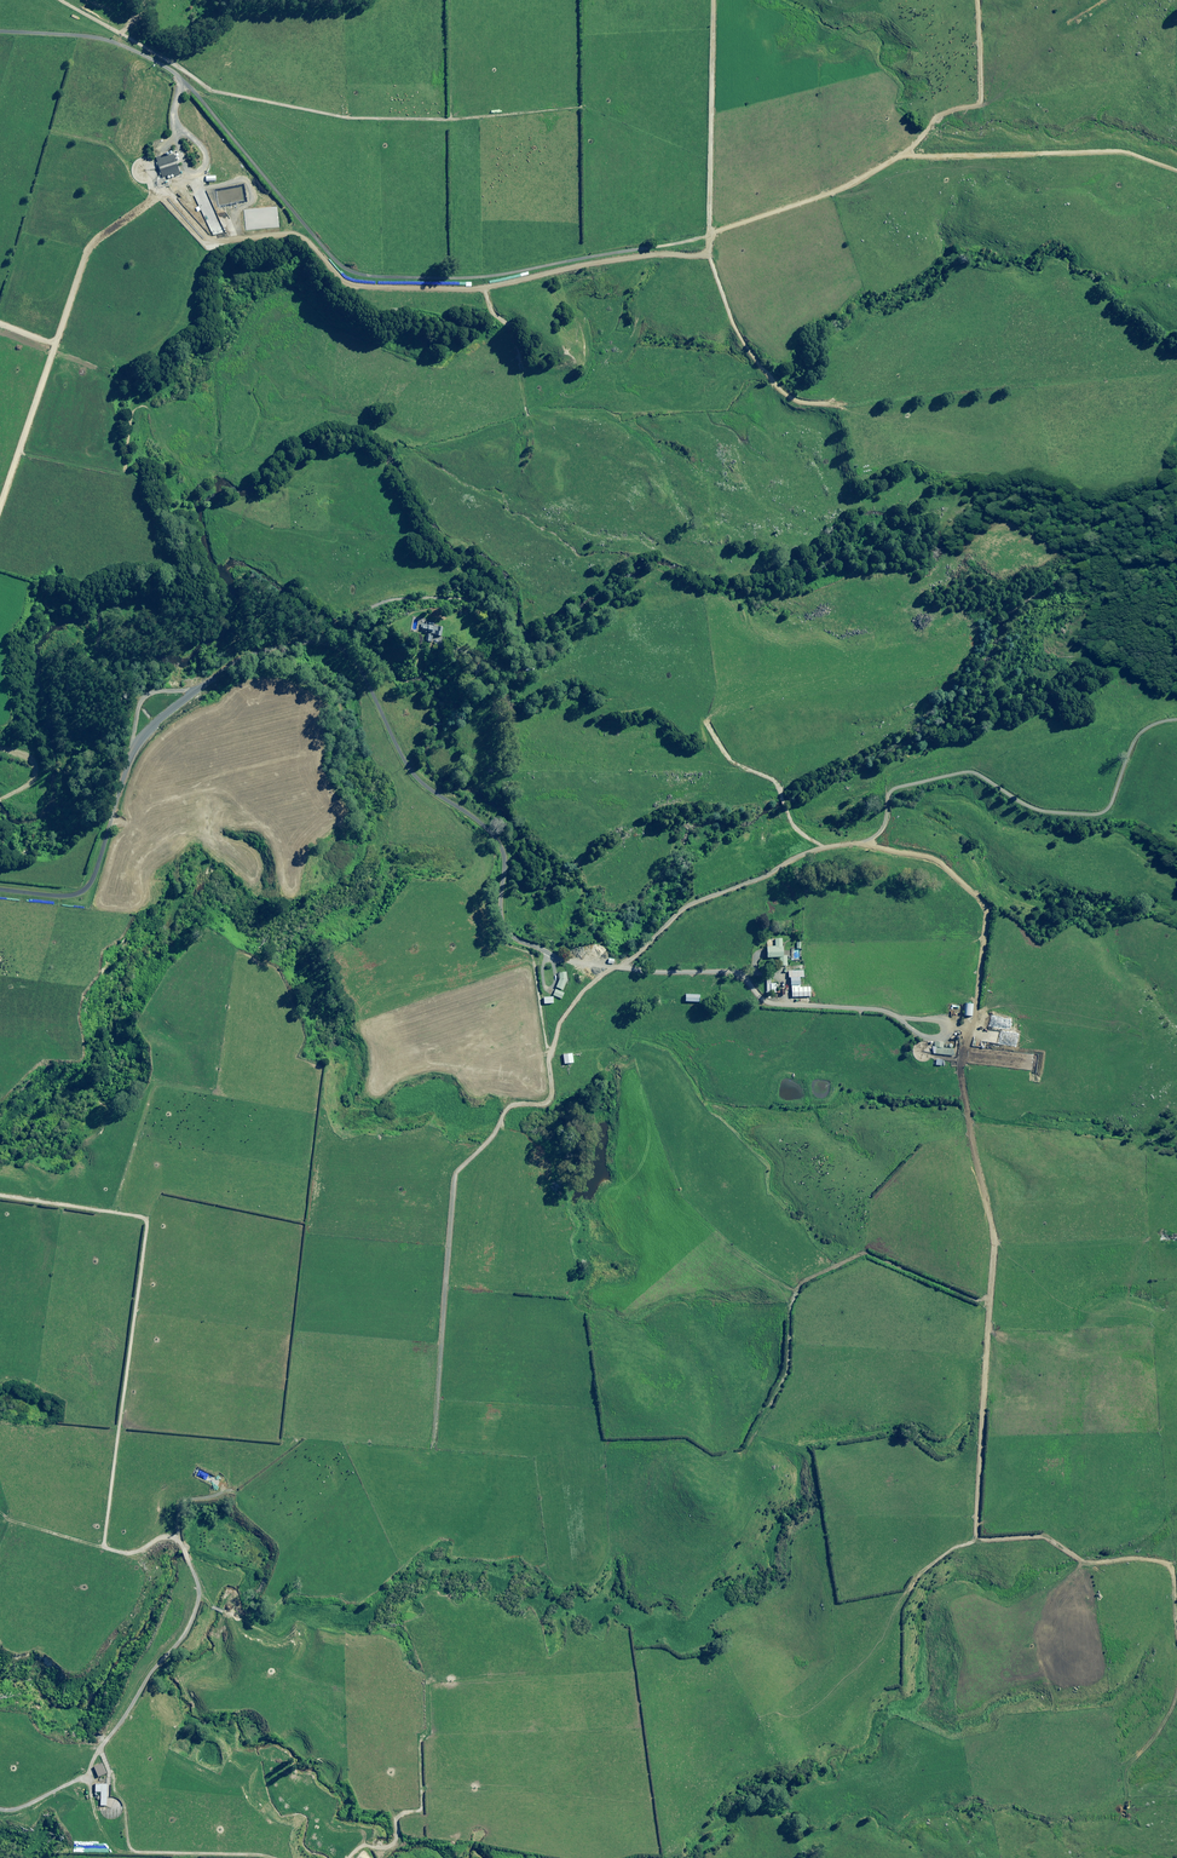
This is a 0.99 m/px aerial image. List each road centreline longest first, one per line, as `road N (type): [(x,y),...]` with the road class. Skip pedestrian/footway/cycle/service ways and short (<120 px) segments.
road 1 (track): [(886,844),(730,881),(692,899),(614,967),(537,949),(545,1093),(516,1107),(498,1136),(455,1166),(434,1450),(307,1431),(218,1497),(179,1503),(181,1535)]
road 2 (unclassified): [(0,890),(50,896),(86,889),(150,701),(191,698),(256,662),(331,652),(357,671),(414,781),(489,835),(505,871),(506,929),(537,949)]
road 3 (track): [(983,1309),(993,1188),(960,1133),(959,1098),(976,904),(957,876),(928,855),(886,844)]
road 4 (unclassified): [(251,162),(337,263),(363,275),(497,275),(708,236)]
road 5 (track): [(121,35),(210,89),(357,120),(592,106)]
road 6 (track): [(1176,172),(1105,156),(921,162),(708,236)]
road 7 (track): [(116,1213),(148,1219),(99,1539),(129,1554),(181,1535)]
road 8 (track): [(886,844),(912,784),(928,776),(972,773),(1082,815),(1105,808),(1133,736),(1176,721)]
road 9 (track): [(753,1451),(774,1420),(790,1321),(819,1279),(840,1267),(895,1268),(983,1309)]
road 10 (track): [(1066,1532),(967,1527),(980,1446),(983,1309)]
road 11 (unclassified): [(251,162),(161,65),(82,36),(0,32)]
road 12 (track): [(181,1535),(197,1587),(133,1699),(74,1780)]
road 13 (track): [(74,1780),(119,1805),(129,1850),(272,1857)]
road 14 (track): [(712,0),(708,236)]
road 15 (track): [(355,1857),(374,1844),(399,1846),(399,1815),(421,1809),(419,1748)]
road 16 (track): [(153,1090),(116,1213)]

